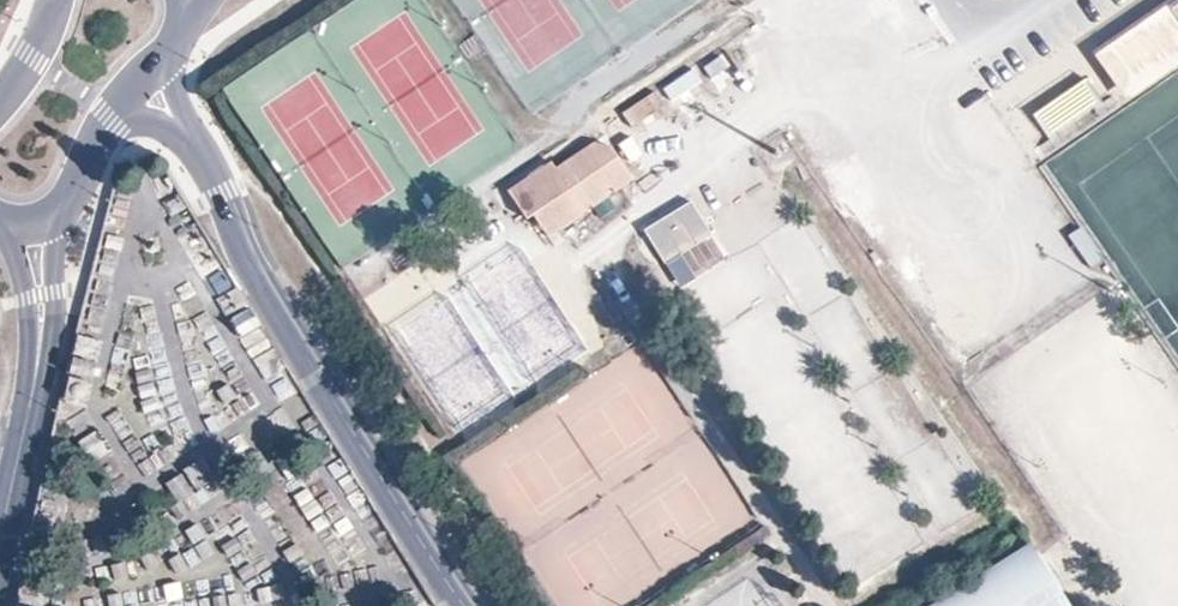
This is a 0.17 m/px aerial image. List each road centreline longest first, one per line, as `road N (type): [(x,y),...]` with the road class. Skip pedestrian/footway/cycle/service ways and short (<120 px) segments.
road 1 (tertiary): [(463,605),(272,307),(188,138)]
road 2 (tertiary): [(0,551),(41,296)]
road 3 (residential): [(1039,0),(912,88)]
road 4 (tertiary): [(59,0),(35,58),(0,109)]
road 5 (tertiary): [(53,206),(112,97)]

